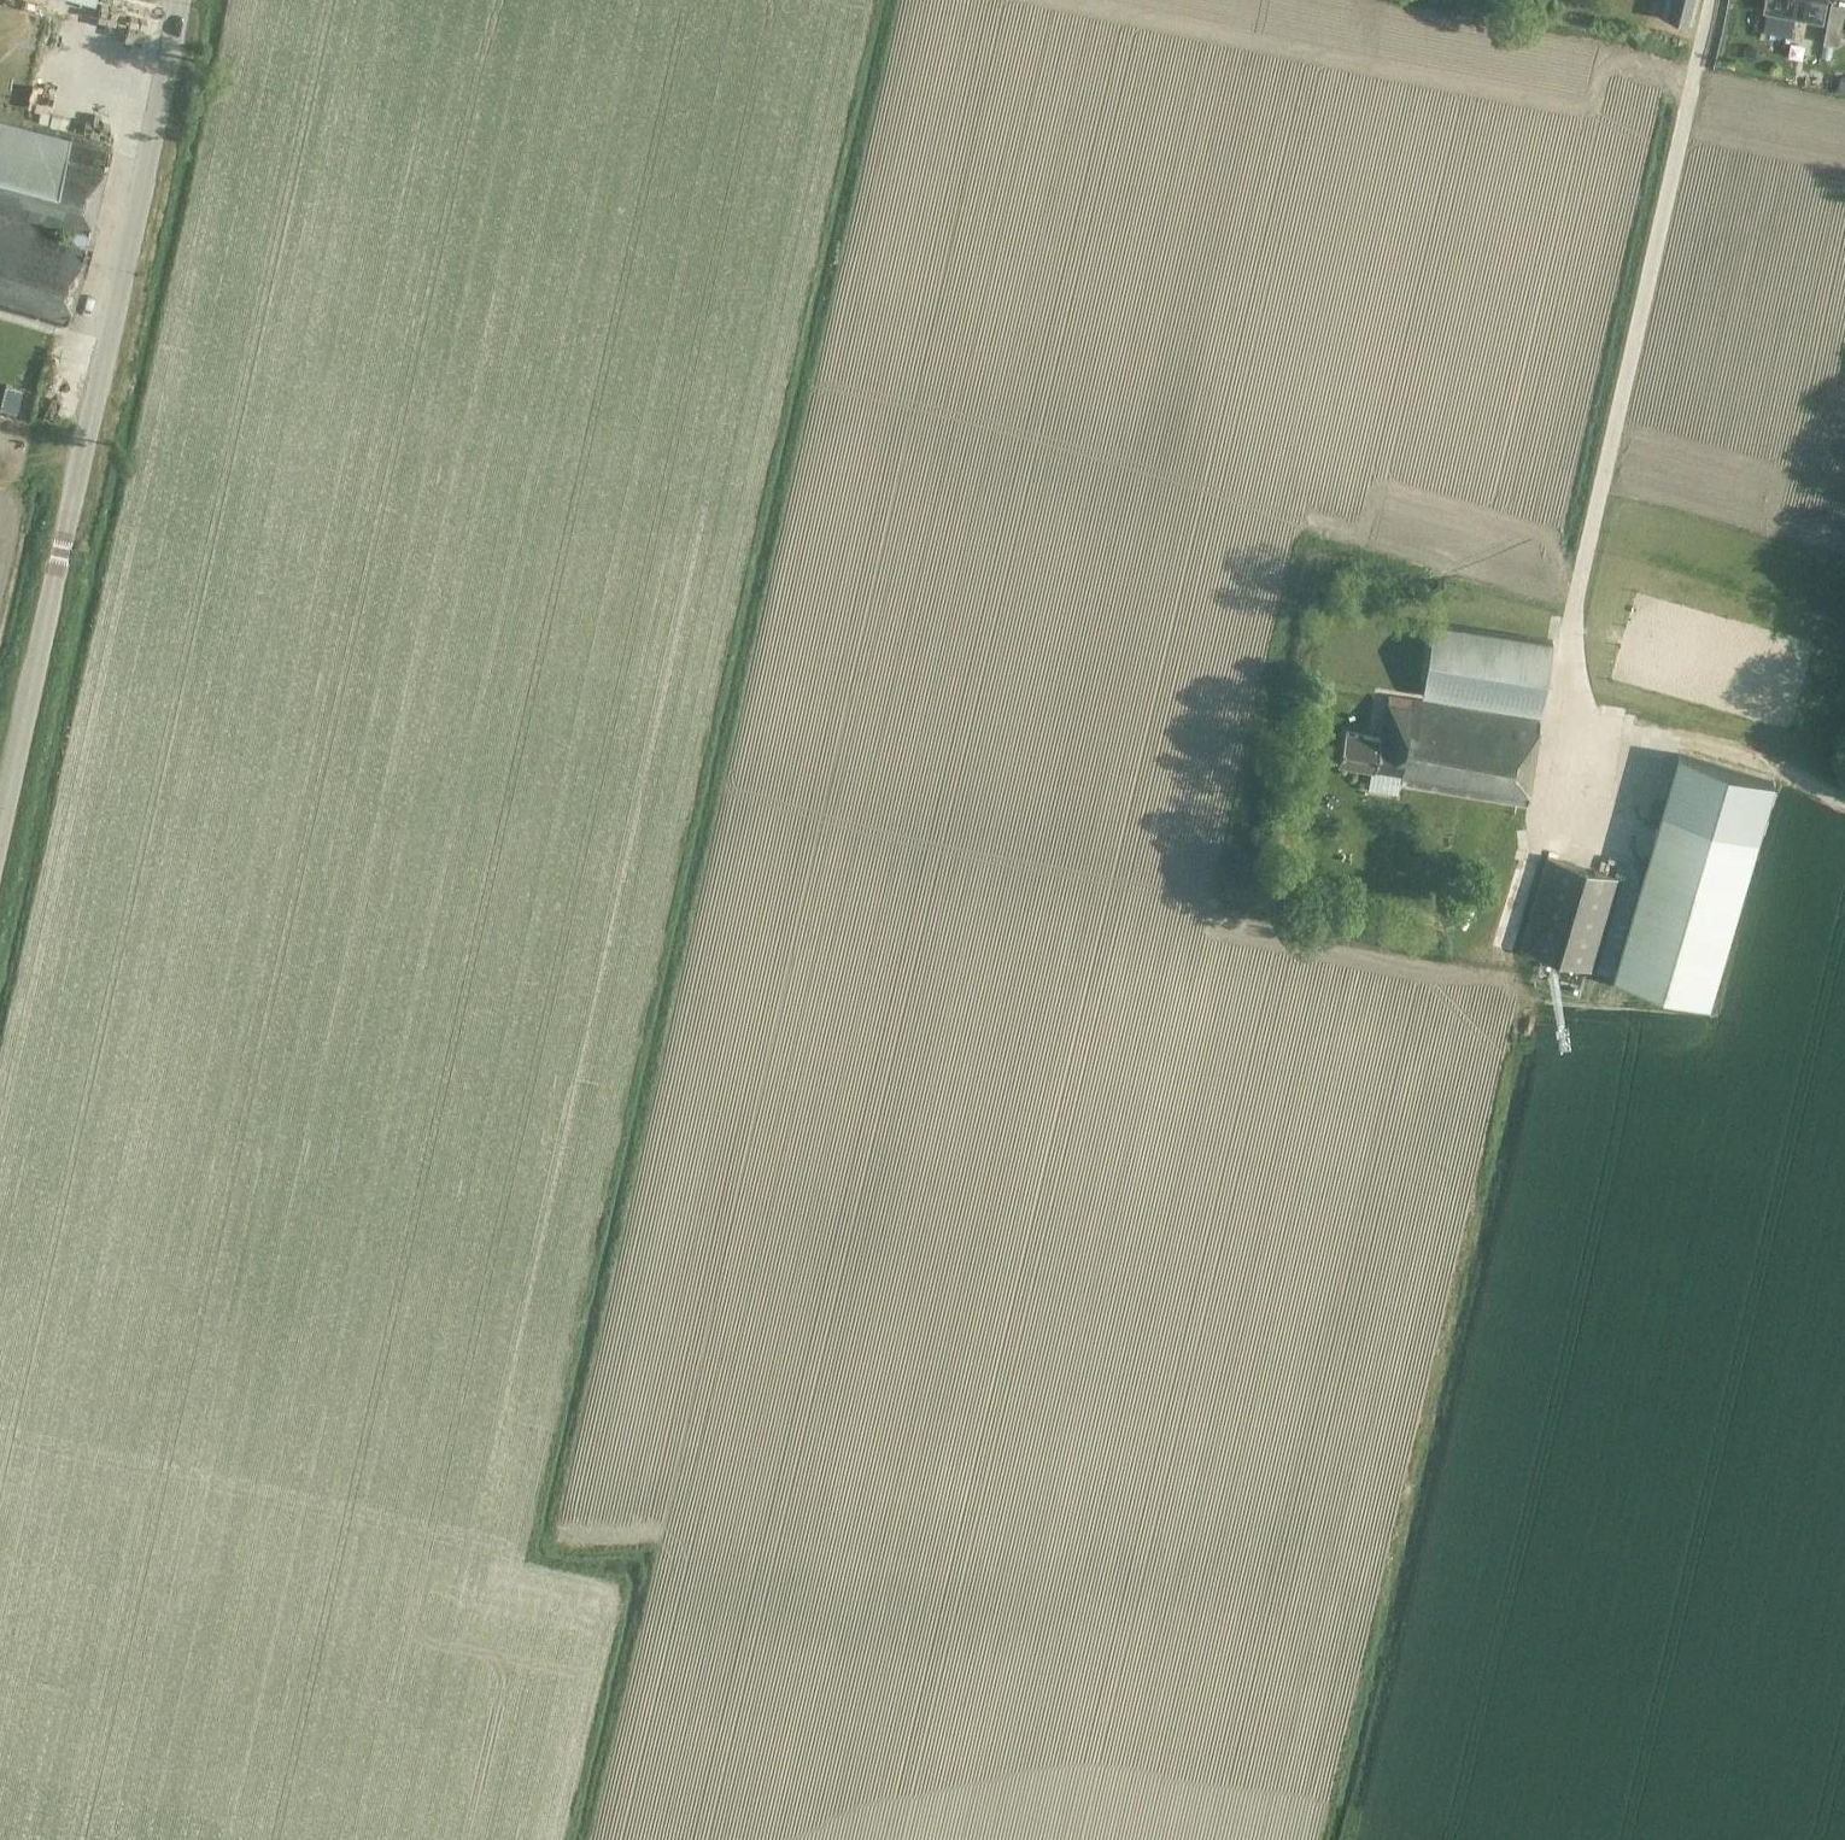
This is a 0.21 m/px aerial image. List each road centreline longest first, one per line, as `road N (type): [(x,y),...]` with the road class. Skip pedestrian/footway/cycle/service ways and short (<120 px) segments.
road 1 (tertiary): [(0,813),(180,0)]

